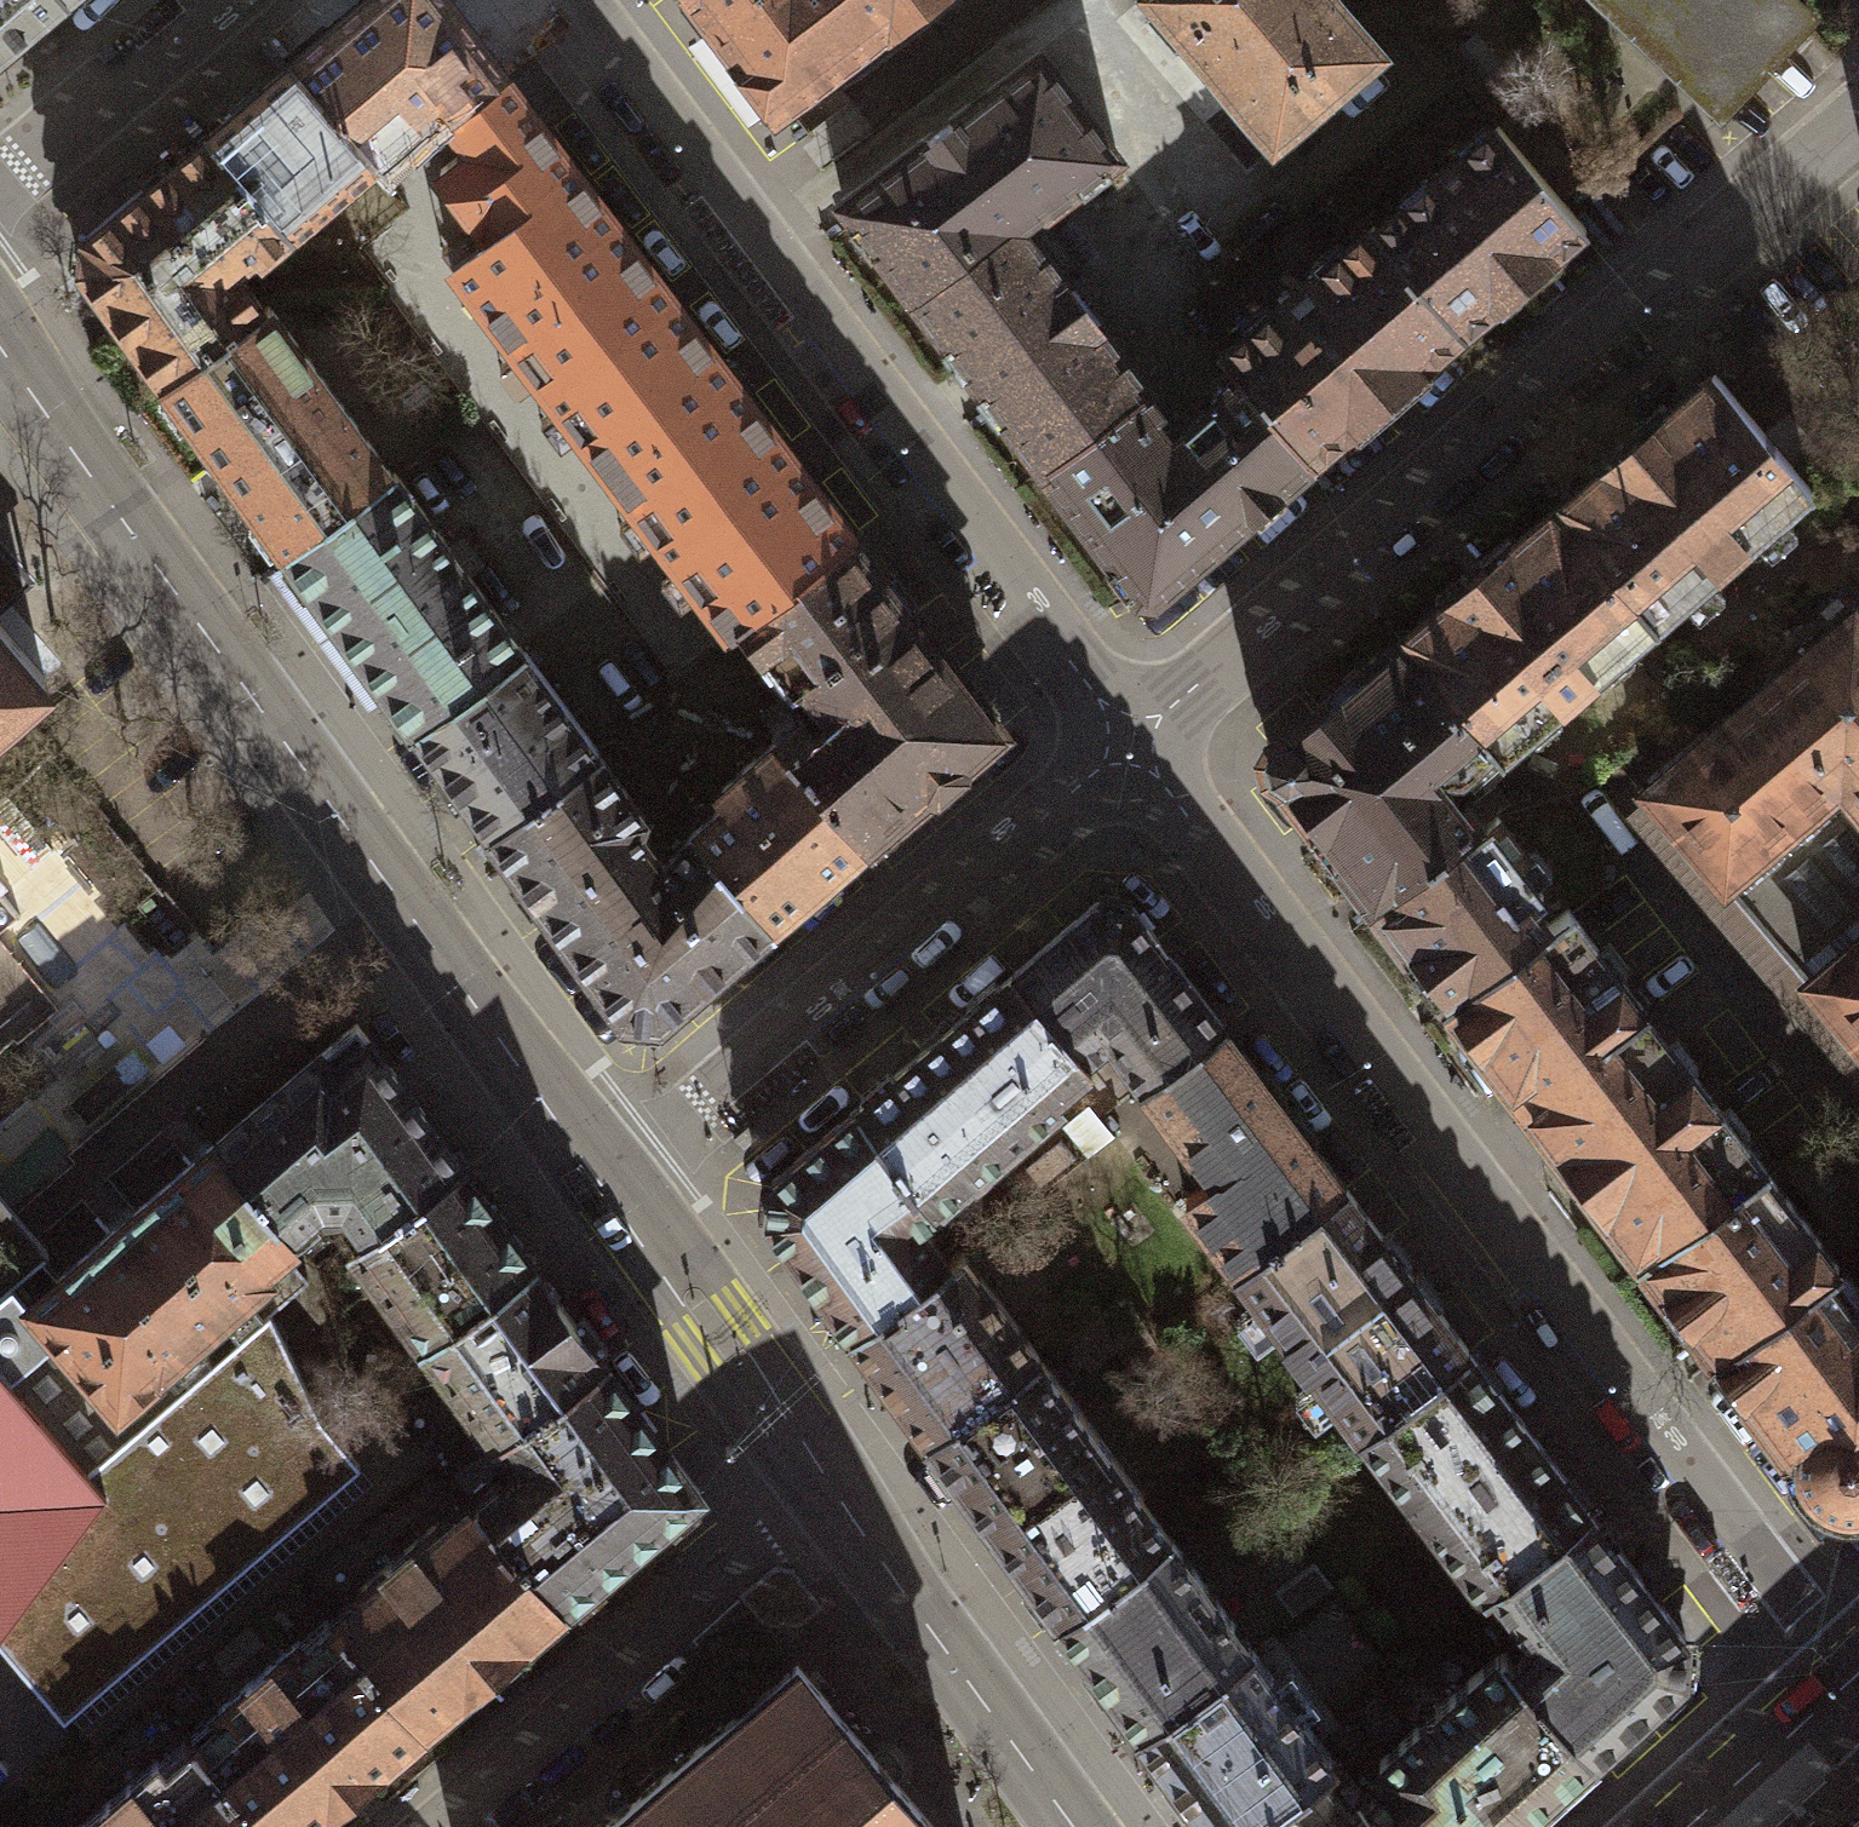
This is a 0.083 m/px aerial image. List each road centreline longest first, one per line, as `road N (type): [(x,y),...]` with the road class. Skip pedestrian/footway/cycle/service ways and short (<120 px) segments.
road 1 (residential): [(1130,745),(1844,1676)]
road 2 (tertiary): [(0,342),(604,1182)]
road 3 (residential): [(1130,745),(1858,130)]
road 4 (residential): [(558,0),(1130,745)]
road 5 (residential): [(604,1182),(1130,745)]
road 6 (residential): [(445,1826),(832,1495)]
road 7 (tertiary): [(832,1495),(1073,1826)]
road 8 (tertiary): [(604,1182),(832,1495)]
road 9 (residential): [(232,0),(0,192)]
road 10 (tertiary): [(1676,1826),(1844,1676)]

